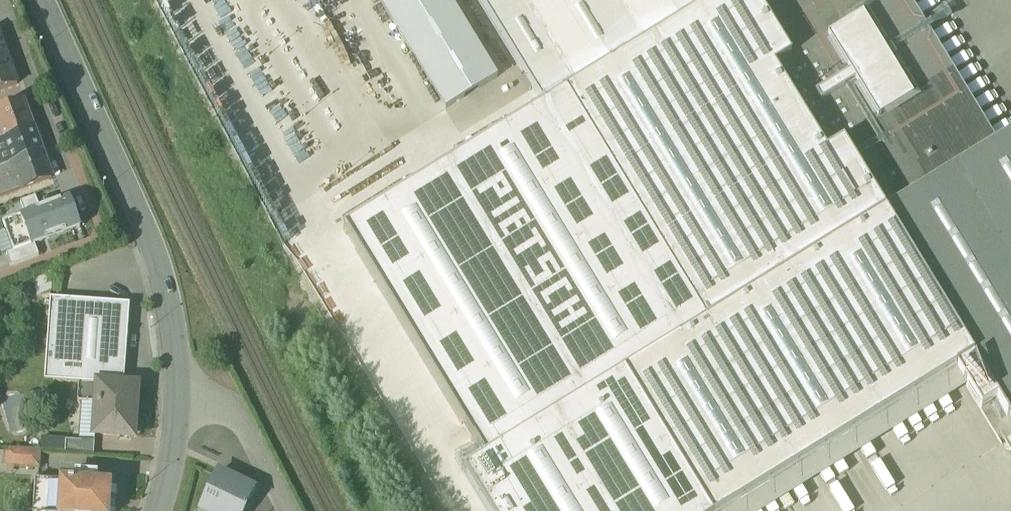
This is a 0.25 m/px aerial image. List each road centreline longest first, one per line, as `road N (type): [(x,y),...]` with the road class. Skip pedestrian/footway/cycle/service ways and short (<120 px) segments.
road 1 (secondary): [(42,0),(149,234),(176,326),(180,410),(153,510)]
road 2 (residential): [(0,12),(80,167)]

